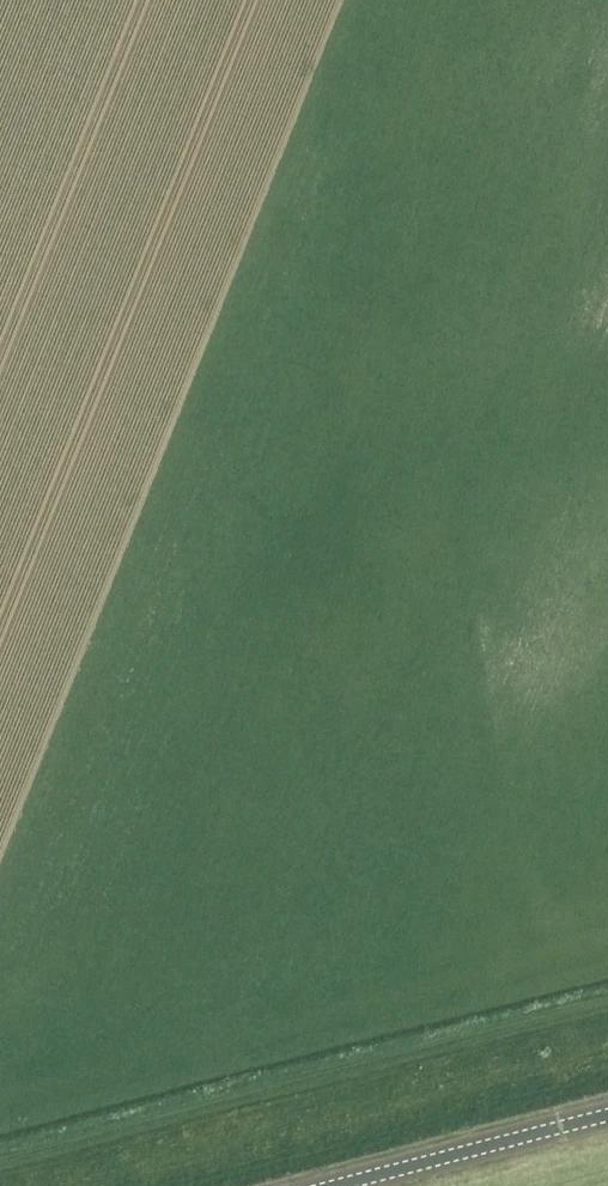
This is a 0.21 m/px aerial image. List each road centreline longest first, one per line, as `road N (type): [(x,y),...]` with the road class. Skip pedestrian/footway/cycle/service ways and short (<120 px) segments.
road 1 (secondary): [(339,1185),(607,1115)]

